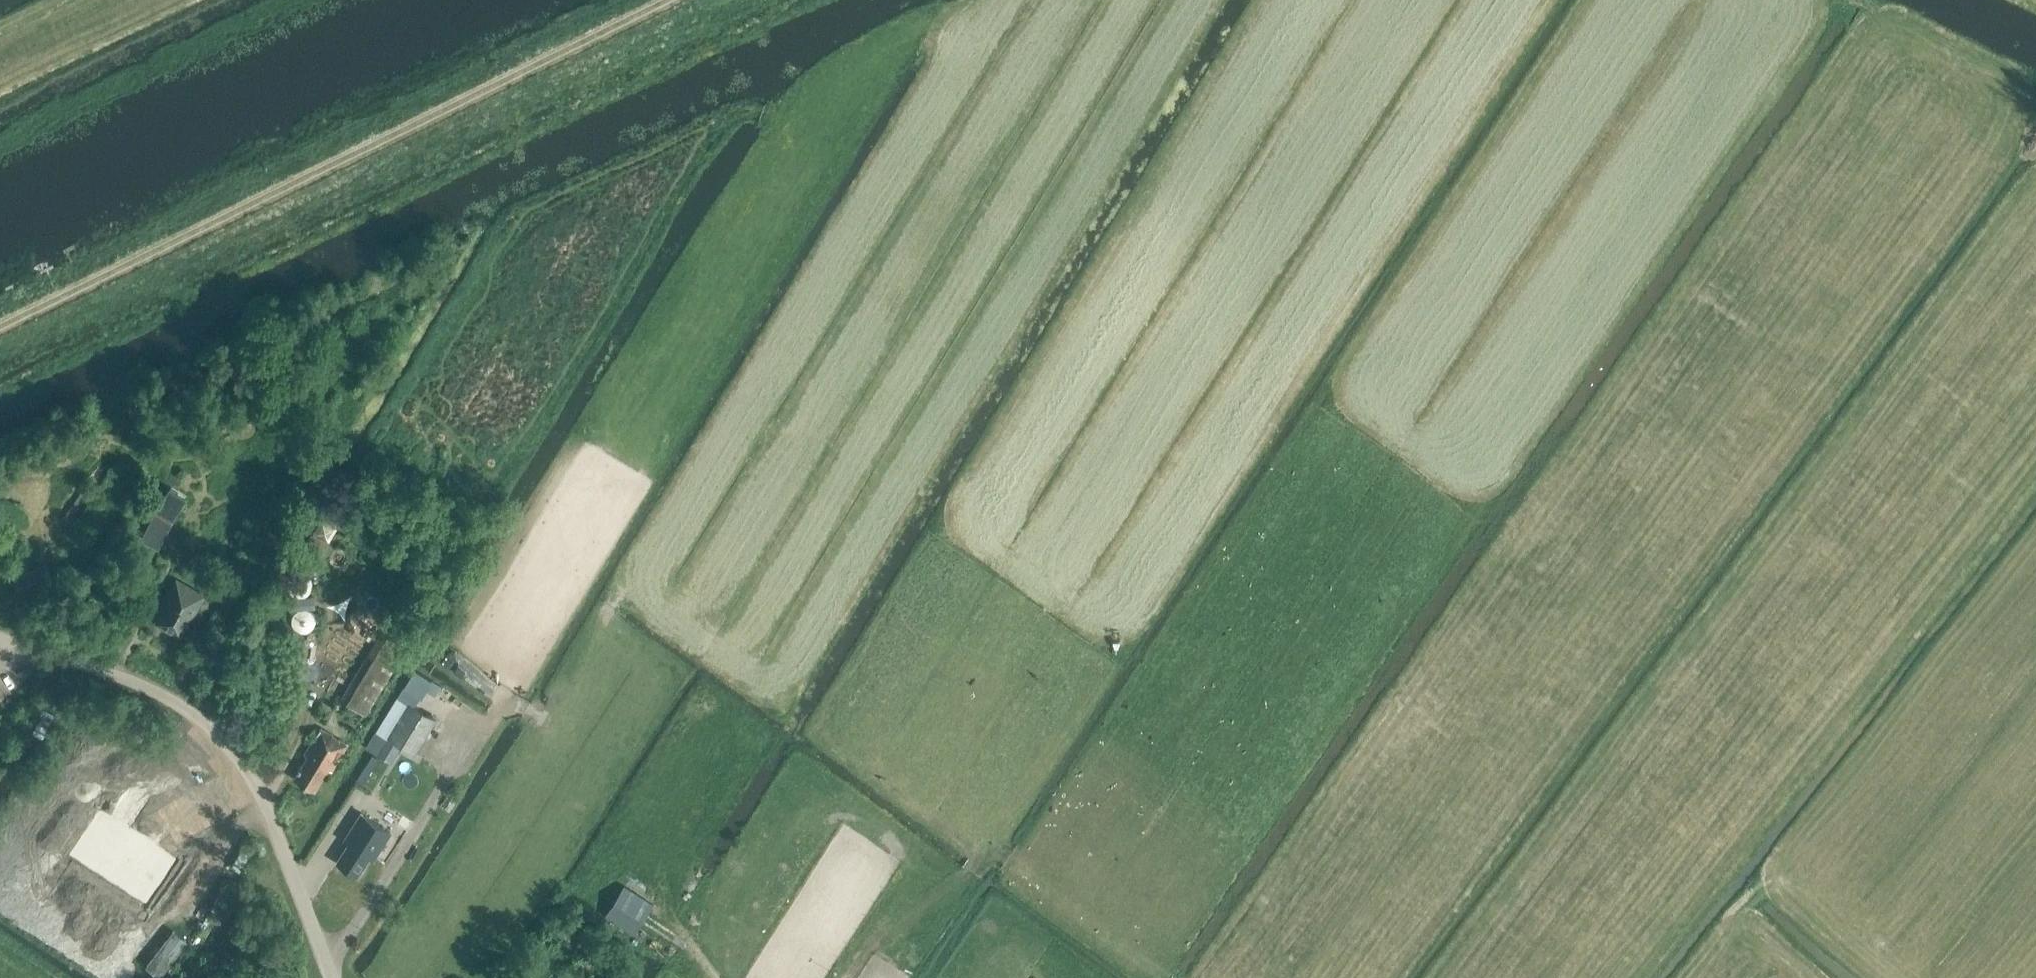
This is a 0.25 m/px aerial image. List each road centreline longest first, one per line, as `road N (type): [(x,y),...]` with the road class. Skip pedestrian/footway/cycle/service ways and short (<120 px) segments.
road 1 (unclassified): [(331,977),(264,803),(216,734),(152,687),(0,635)]

